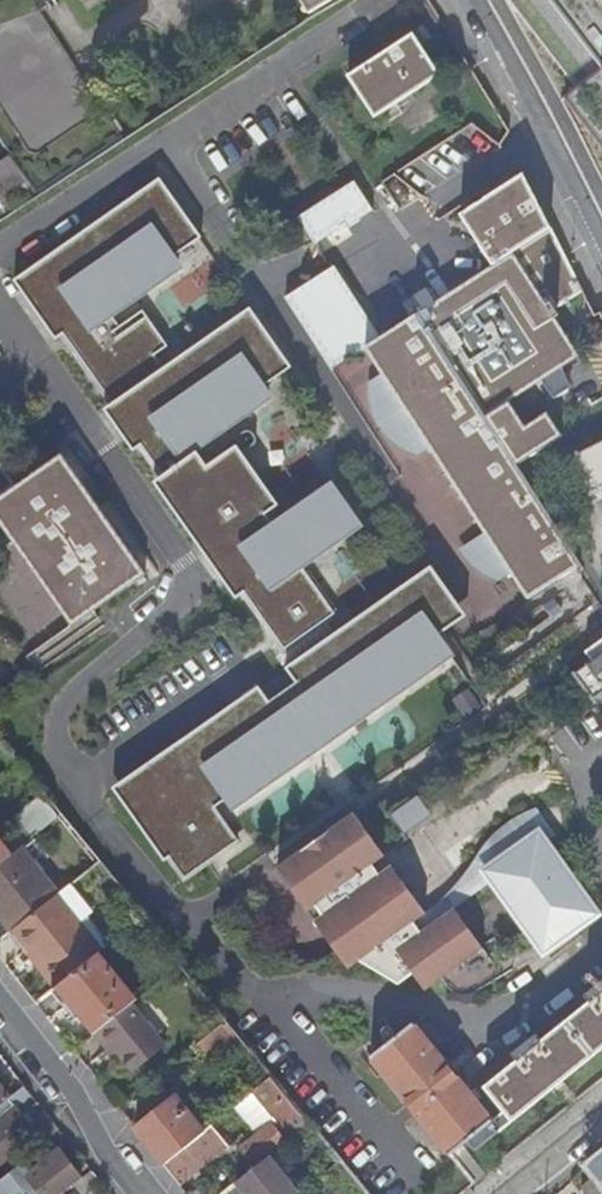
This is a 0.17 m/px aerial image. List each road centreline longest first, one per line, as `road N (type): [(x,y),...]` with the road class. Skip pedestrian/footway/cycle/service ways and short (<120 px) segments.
road 1 (residential): [(476,0),(601,235)]
road 2 (residential): [(140,1193),(75,1091),(0,997)]
road 3 (residential): [(601,1126),(500,1193)]

